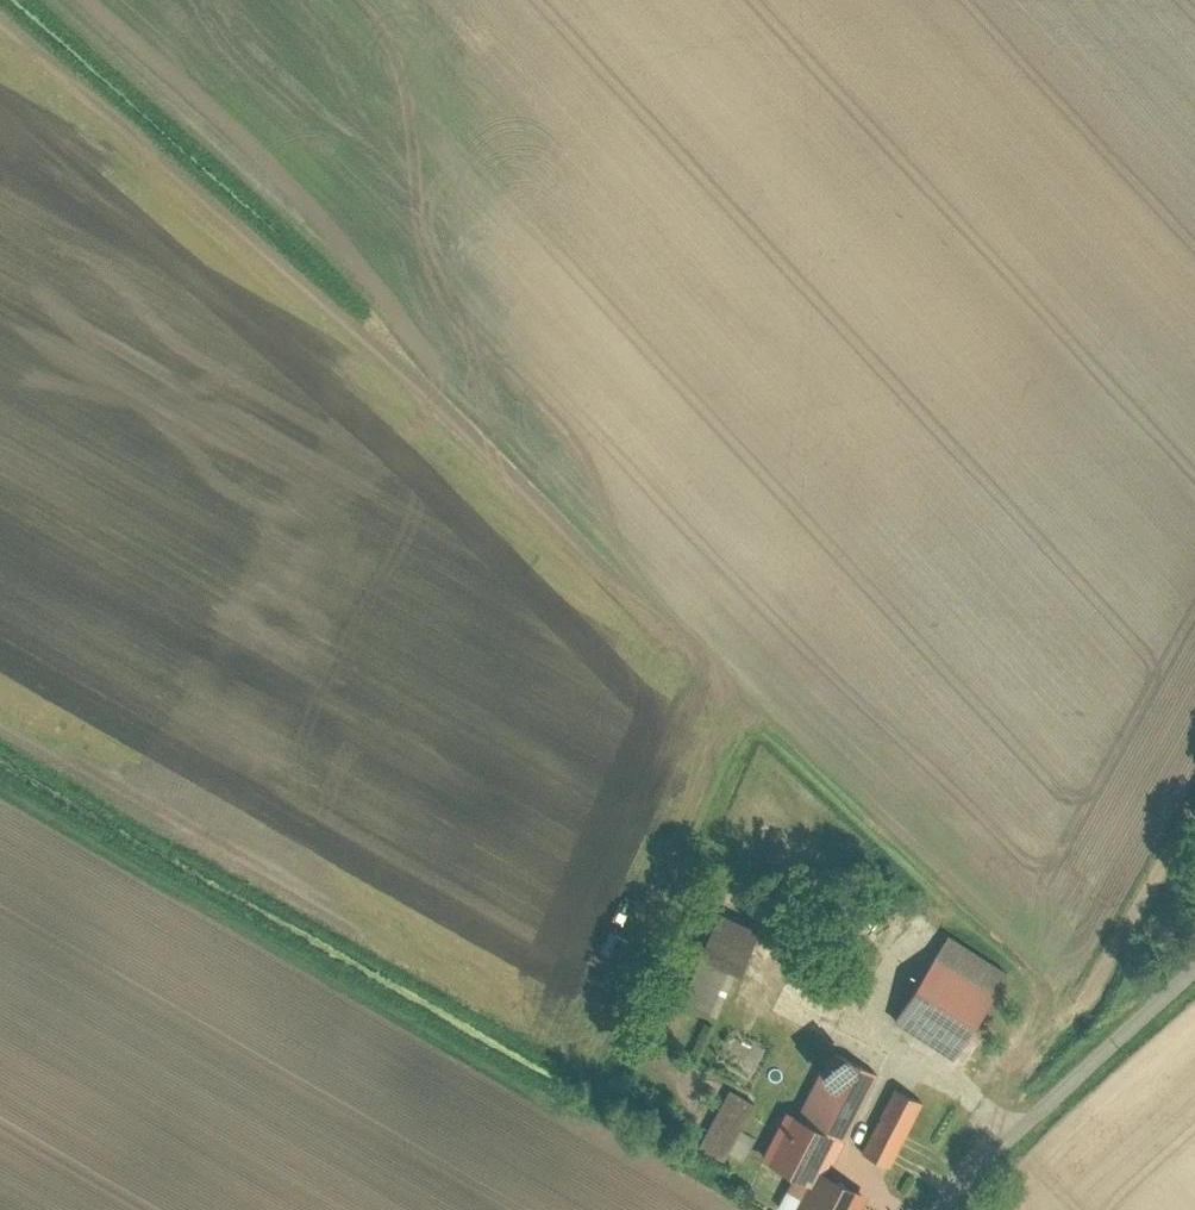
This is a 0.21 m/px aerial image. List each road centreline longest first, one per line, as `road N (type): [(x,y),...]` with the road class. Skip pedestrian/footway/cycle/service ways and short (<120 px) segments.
road 1 (unclassified): [(938,1209),(1012,1125),(1194,963)]

